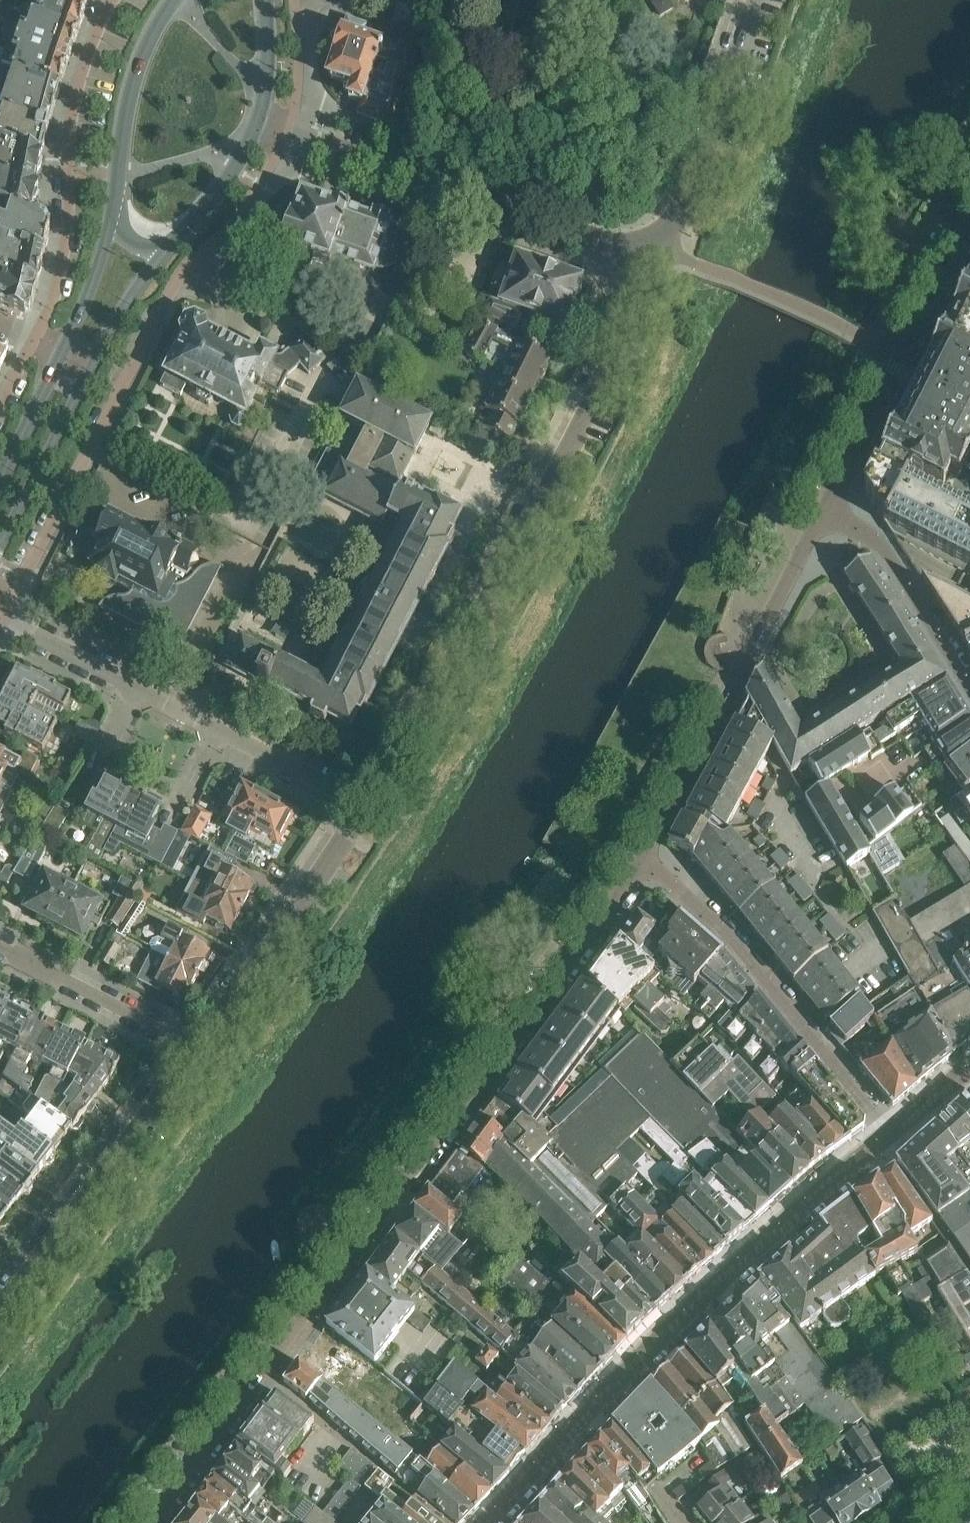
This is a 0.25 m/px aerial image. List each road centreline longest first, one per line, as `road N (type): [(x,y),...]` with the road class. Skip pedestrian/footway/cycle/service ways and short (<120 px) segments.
road 1 (residential): [(644,860),(149,1522)]
road 2 (residential): [(368,804),(549,489),(663,250)]
road 3 (residential): [(3,618),(173,287),(234,218)]
road 4 (residential): [(663,250),(257,119)]
road 5 (residential): [(589,1413),(707,1294),(892,1133)]
road 6 (residential): [(368,804),(3,618)]
road 7 (residential): [(822,511),(644,860)]
road 8 (residential): [(892,1133),(726,931),(644,860)]
road 9 (residential): [(114,0),(73,114),(61,266),(35,339)]
road 10 (residential): [(969,216),(822,511)]
road 11 (residential): [(0,1313),(198,1050)]
road 12 (residential): [(198,1050),(368,804)]
road 13 (residential): [(663,250),(753,0)]
road 14 (residential): [(969,691),(877,538),(822,511)]
road 15 (tertiary): [(172,0),(141,46),(126,93),(115,218)]
road 16 (residential): [(198,1050),(0,945)]
road 17 (tertiary): [(0,540),(96,363)]
road 18 (tertiary): [(168,242),(229,175),(257,119)]
road 19 (residential): [(589,1413),(691,1522)]
road 20 (residential): [(489,1522),(589,1413)]
road 21 (tertiary): [(64,350),(0,479)]
road 22 (tertiary): [(115,218),(98,278),(64,350)]
road 23 (tertiary): [(96,363),(168,242)]

